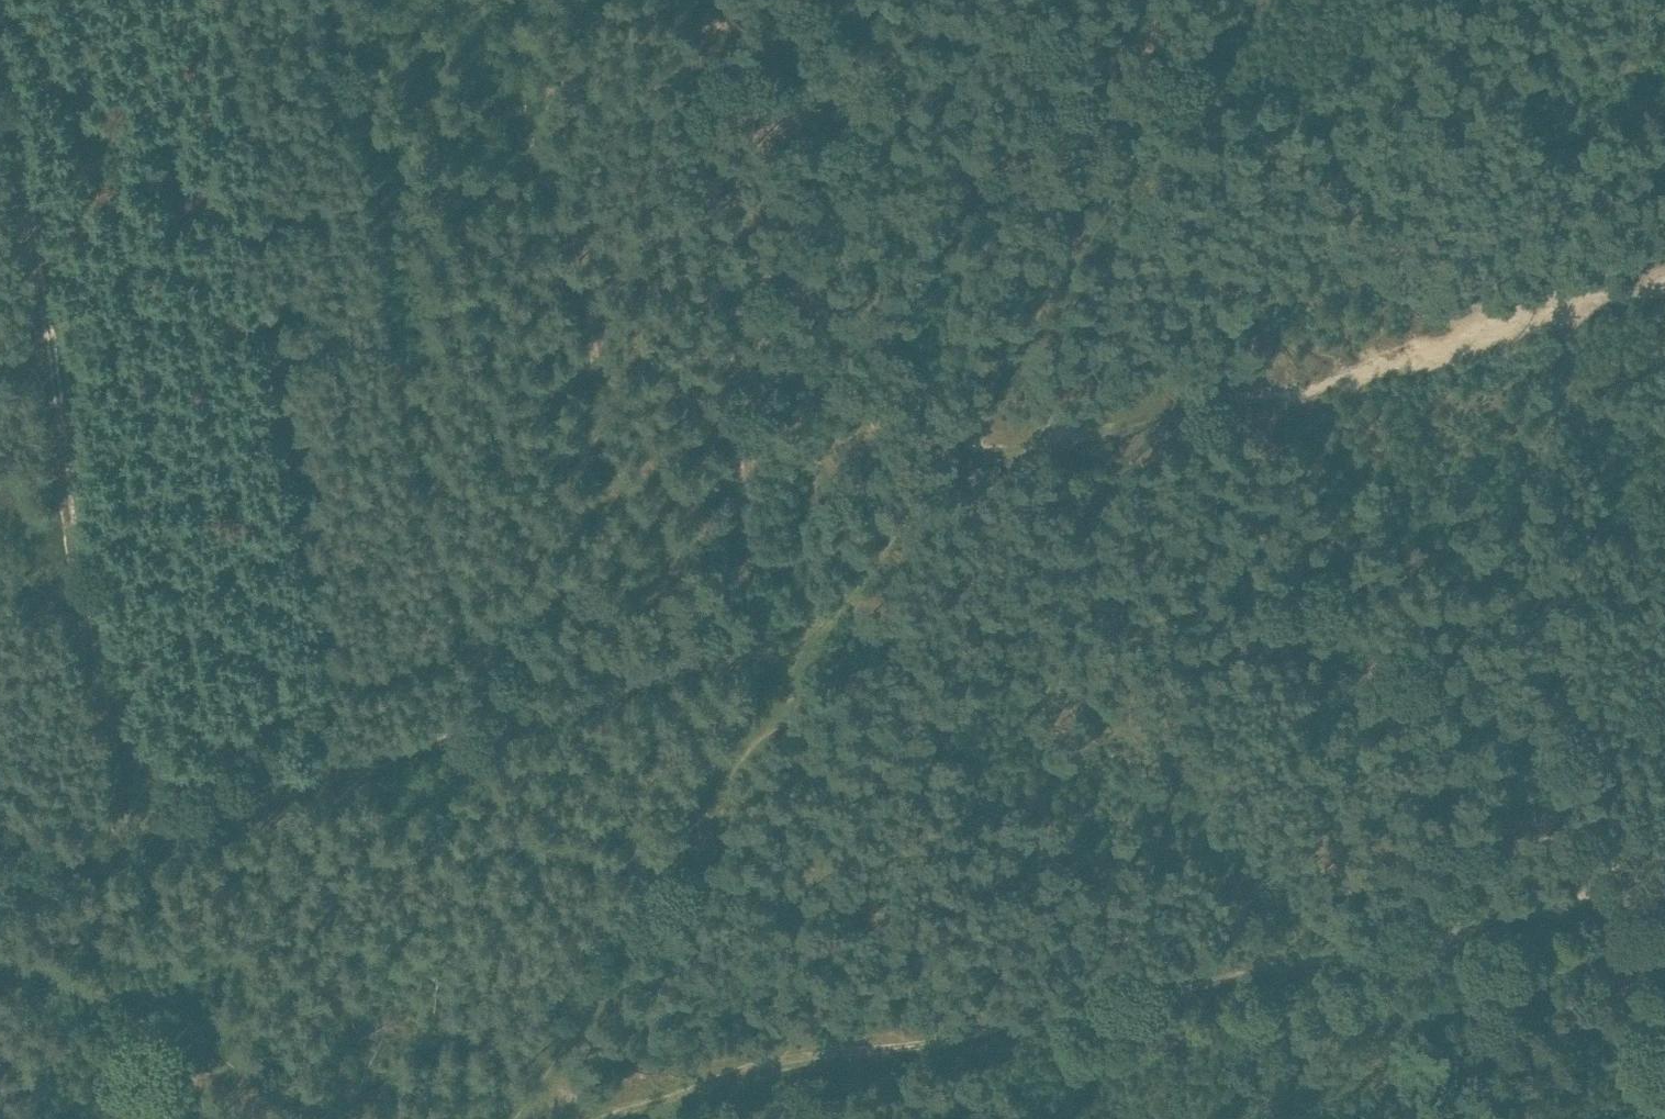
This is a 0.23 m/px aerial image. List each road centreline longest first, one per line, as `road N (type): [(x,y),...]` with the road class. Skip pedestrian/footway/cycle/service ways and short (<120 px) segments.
road 1 (track): [(1207,0),(932,471),(836,584),(755,723),(534,1033),(544,1118)]
road 2 (track): [(568,1118),(675,1082),(1664,893)]
road 3 (track): [(836,584),(0,870)]
road 4 (track): [(1664,289),(932,471)]
road 5 (track): [(1565,314),(1664,868)]

